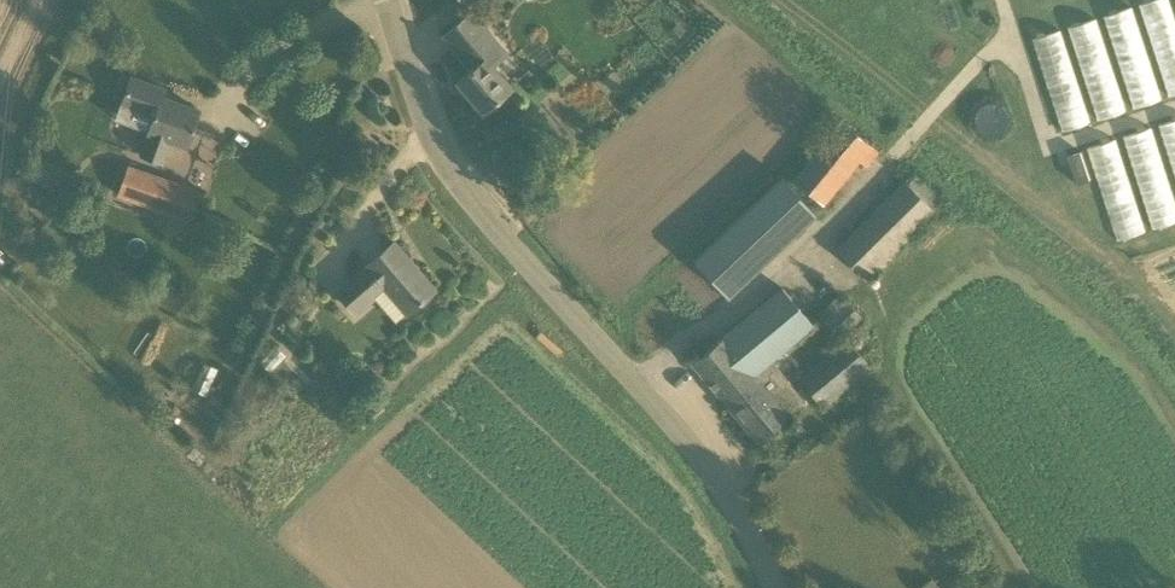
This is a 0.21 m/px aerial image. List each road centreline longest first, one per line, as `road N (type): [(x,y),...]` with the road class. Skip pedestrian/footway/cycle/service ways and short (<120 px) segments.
road 1 (unclassified): [(774,587),(694,448),(457,184),(424,116),(386,0)]

